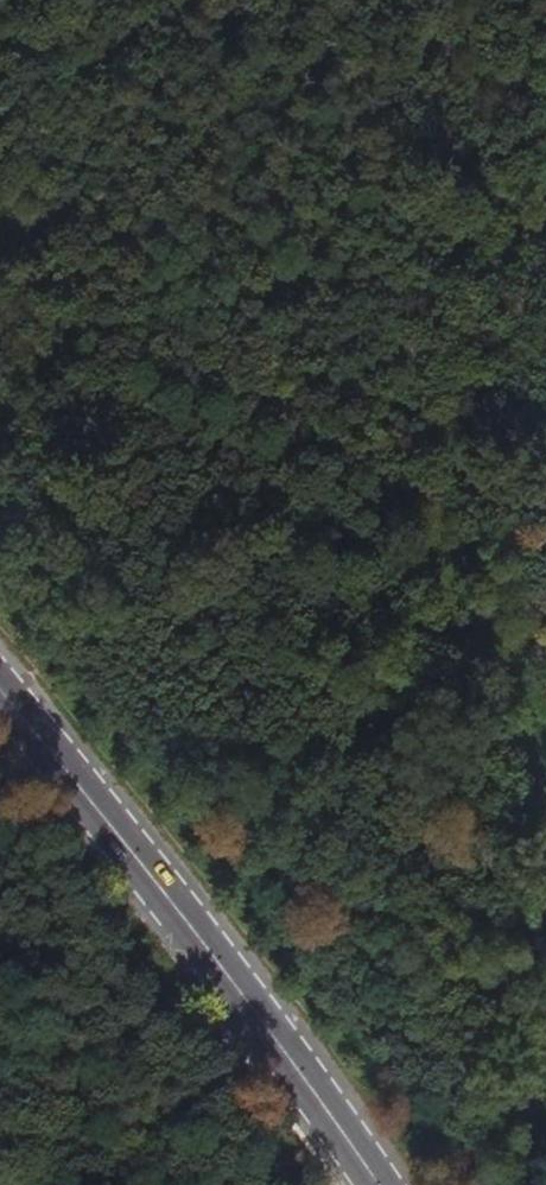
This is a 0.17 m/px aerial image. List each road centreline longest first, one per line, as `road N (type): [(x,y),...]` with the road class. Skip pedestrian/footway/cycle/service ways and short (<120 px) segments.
road 1 (secondary): [(0,694),(241,992),(379,1184)]

